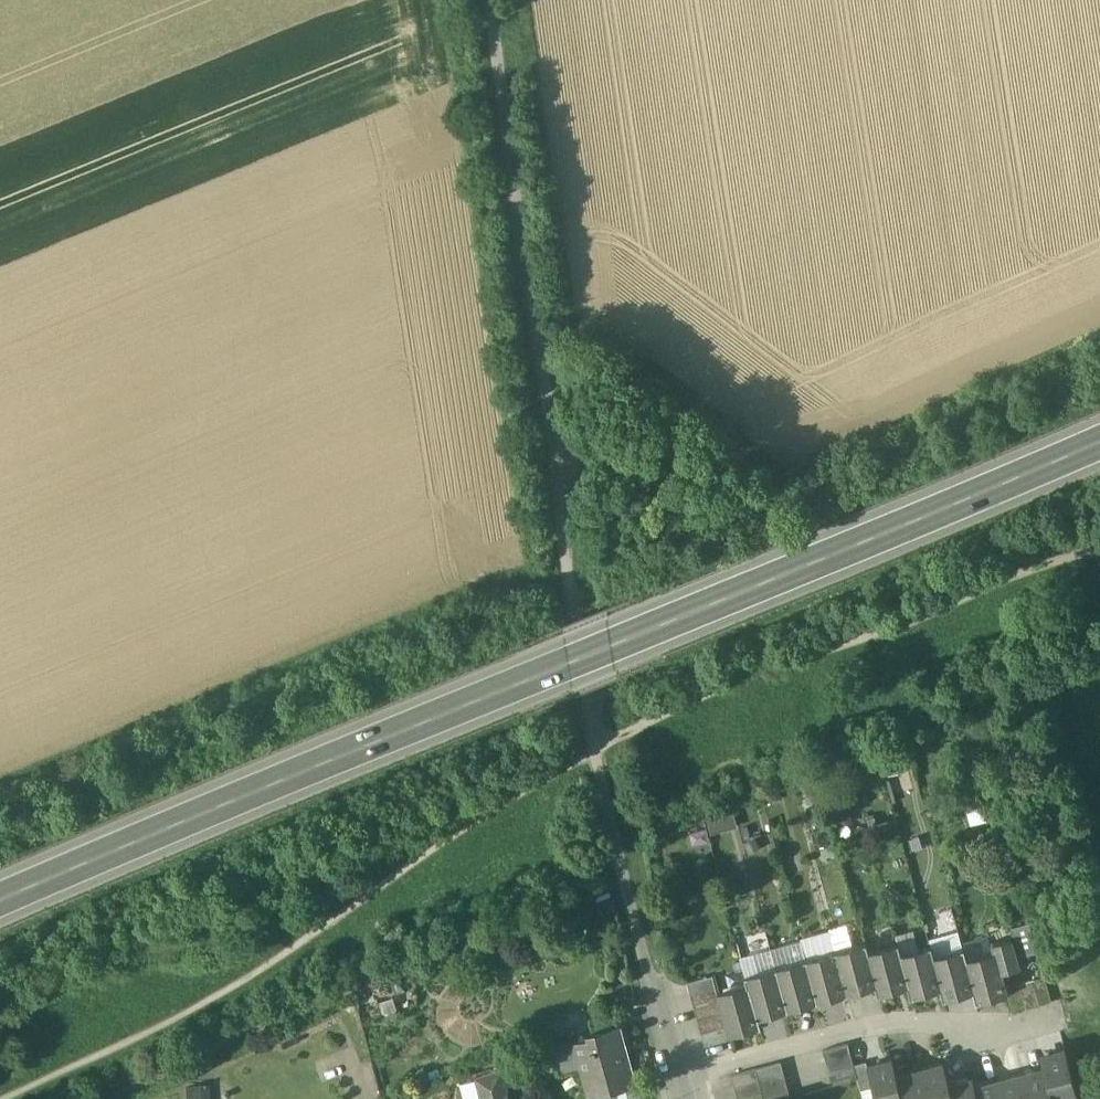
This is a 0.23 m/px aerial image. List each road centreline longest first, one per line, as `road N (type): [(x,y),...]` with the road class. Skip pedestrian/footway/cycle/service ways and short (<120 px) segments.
road 1 (primary): [(0,897),(511,677),(1099,439)]
road 2 (track): [(590,744),(490,0)]
road 3 (residential): [(676,1076),(873,1026),(927,1023),(957,1033),(1052,1015)]
road 4 (track): [(649,979),(590,744)]

